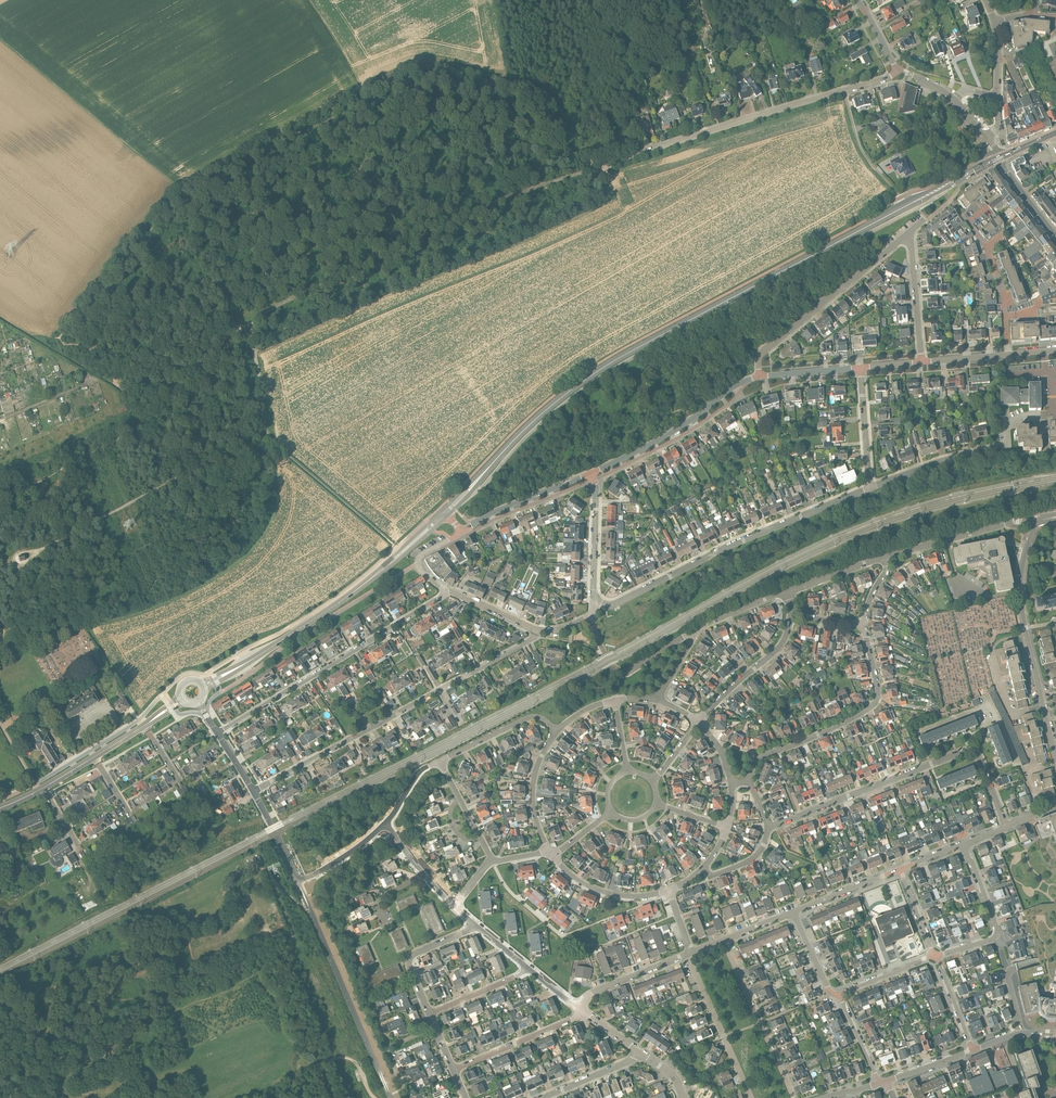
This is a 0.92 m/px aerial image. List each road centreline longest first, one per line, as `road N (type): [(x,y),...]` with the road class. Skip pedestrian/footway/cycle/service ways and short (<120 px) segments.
road 1 (secondary): [(488,468),(540,415),(609,364),(998,158)]
road 2 (residential): [(254,791),(530,640),(537,629)]
road 3 (residential): [(599,600),(616,603),(870,488)]
road 4 (residential): [(448,592),(217,732)]
road 5 (residential): [(594,168),(845,90)]
road 6 (tertiary): [(1035,524),(1021,591),(1055,755)]
road 7 (residential): [(750,782),(761,757),(876,701),(864,626)]
road 8 (residential): [(759,376),(763,351),(907,233)]
road 9 (residential): [(957,755),(768,828)]
road 10 (residential): [(870,488),(1006,446),(1007,425),(1041,414)]
road 11 (secondary): [(203,686),(368,581)]
road 12 (residential): [(748,380),(590,473)]
road 13 (residential): [(723,940),(793,1097)]
road 14 (residential): [(885,560),(1014,521),(1035,524)]
road 15 (residential): [(751,1097),(688,955)]
road 16 (residential): [(792,613),(780,645),(698,722)]
road 17 (residential): [(587,1013),(454,1070)]
road 18 (residential): [(590,473),(462,532)]
road 19 (residential): [(668,890),(634,896),(599,891),(549,852)]
road 20 (residential): [(439,762),(528,718),(558,731)]
road 21 (residential): [(475,925),(411,958),(430,1014)]
road 22 (residential): [(922,361),(907,233)]
road 23 (residential): [(549,852),(533,791),(558,731)]
road 24 (residential): [(599,600),(590,473)]
road 25 (residential): [(578,1007),(596,991),(688,955)]
road 26 (residential): [(870,488),(861,367)]

